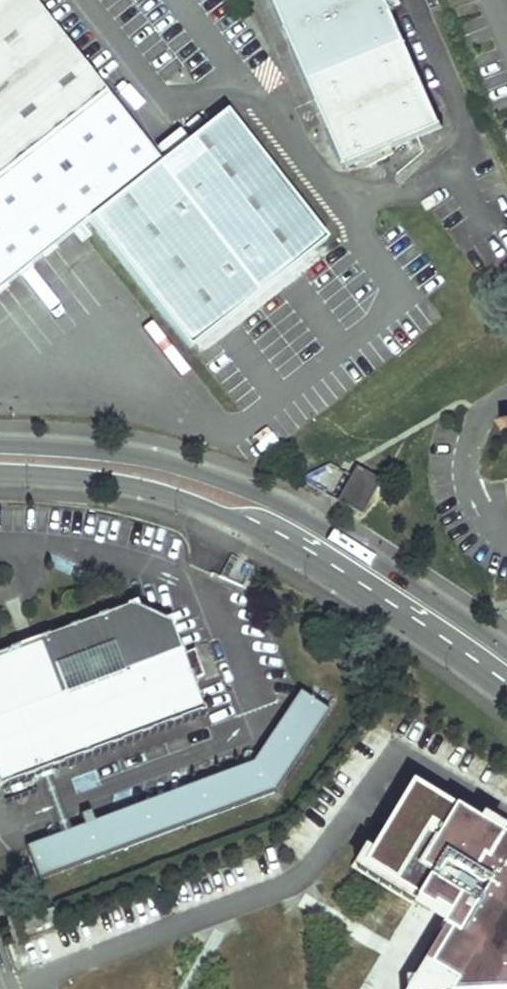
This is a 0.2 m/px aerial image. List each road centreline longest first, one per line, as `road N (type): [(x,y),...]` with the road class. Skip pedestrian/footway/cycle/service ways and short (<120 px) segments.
road 1 (secondary): [(0,458),(133,469),(230,499),(286,526),(506,673)]

